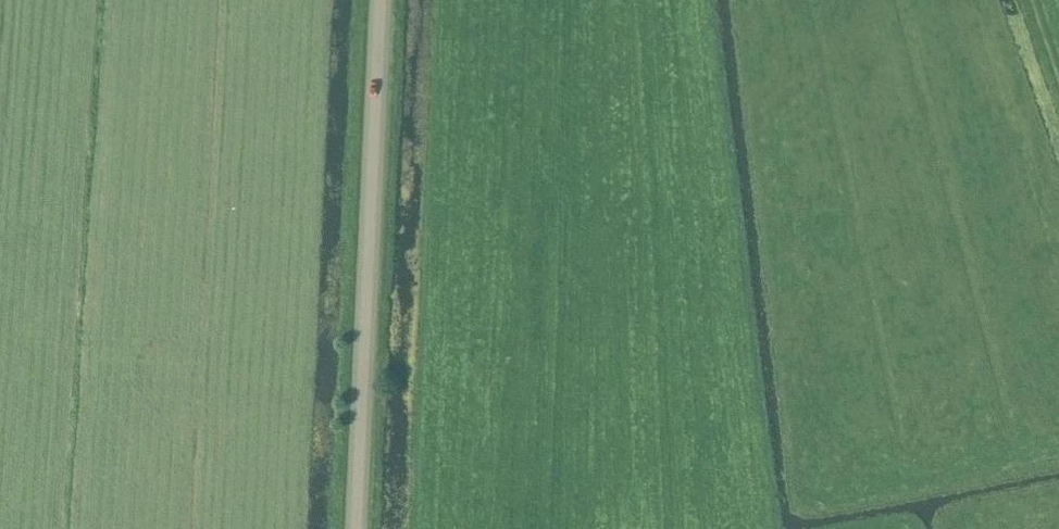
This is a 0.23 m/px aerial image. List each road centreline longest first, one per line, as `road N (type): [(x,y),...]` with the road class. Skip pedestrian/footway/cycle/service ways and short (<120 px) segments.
road 1 (tertiary): [(377,0),(355,528)]

